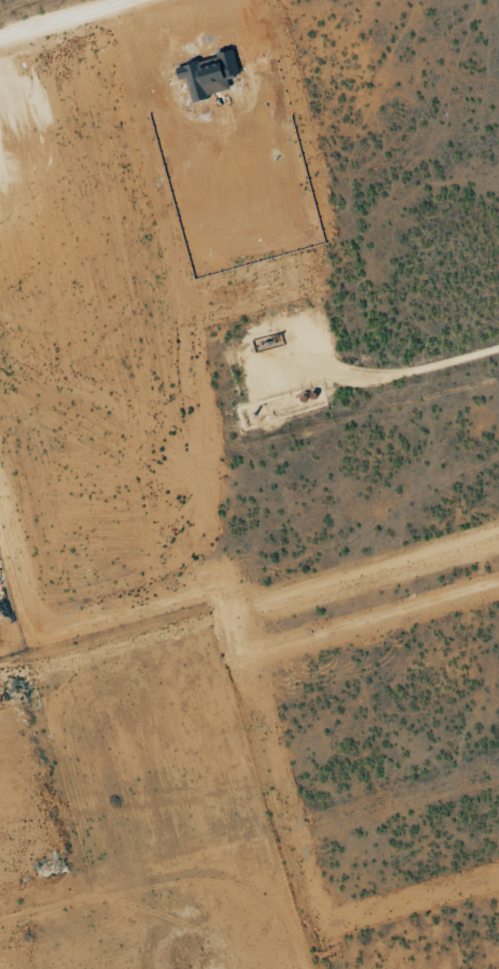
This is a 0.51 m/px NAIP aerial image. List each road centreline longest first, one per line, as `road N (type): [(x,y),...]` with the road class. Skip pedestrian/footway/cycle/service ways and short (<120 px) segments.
road 1 (residential): [(0,47),(166,0)]

